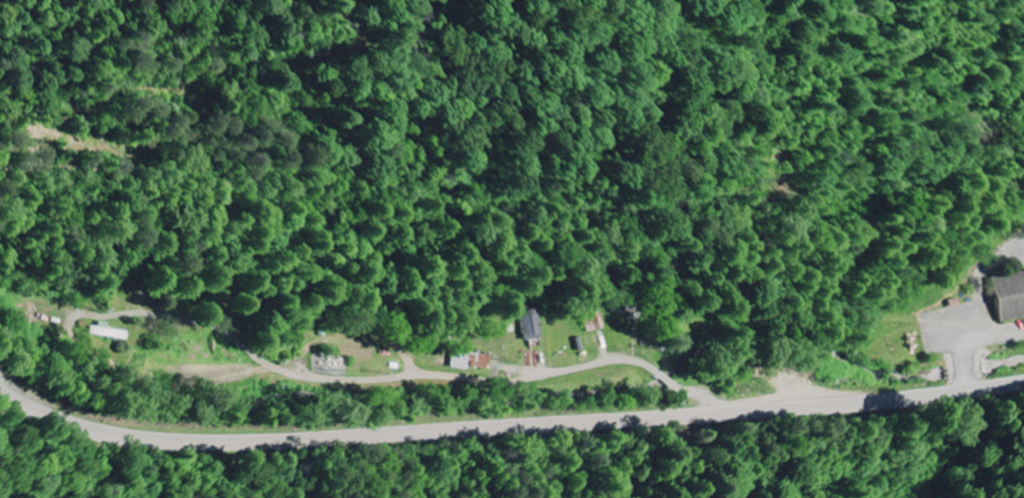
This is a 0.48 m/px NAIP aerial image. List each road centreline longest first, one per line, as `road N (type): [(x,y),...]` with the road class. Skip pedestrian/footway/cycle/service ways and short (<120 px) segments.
road 1 (secondary): [(0,389),(89,427),(244,443),(796,409),(1023,384)]
road 2 (residential): [(711,415),(706,398),(638,360),(504,384),(428,375),(325,380),(282,371),(208,323),(101,316)]

